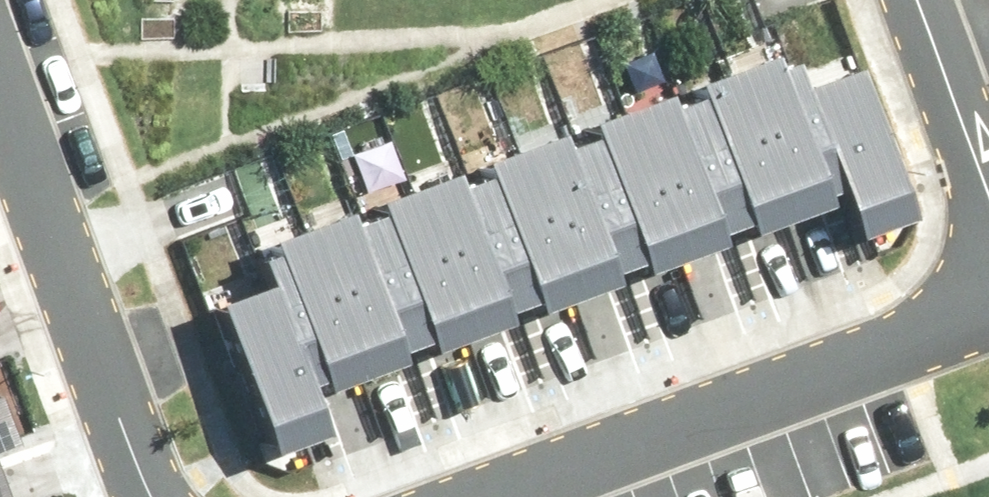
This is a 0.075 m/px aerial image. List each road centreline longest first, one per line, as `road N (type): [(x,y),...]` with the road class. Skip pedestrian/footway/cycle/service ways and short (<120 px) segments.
road 1 (residential): [(478,496),(988,302)]
road 2 (residential): [(0,66),(160,496)]
road 3 (residential): [(911,0),(988,217)]

